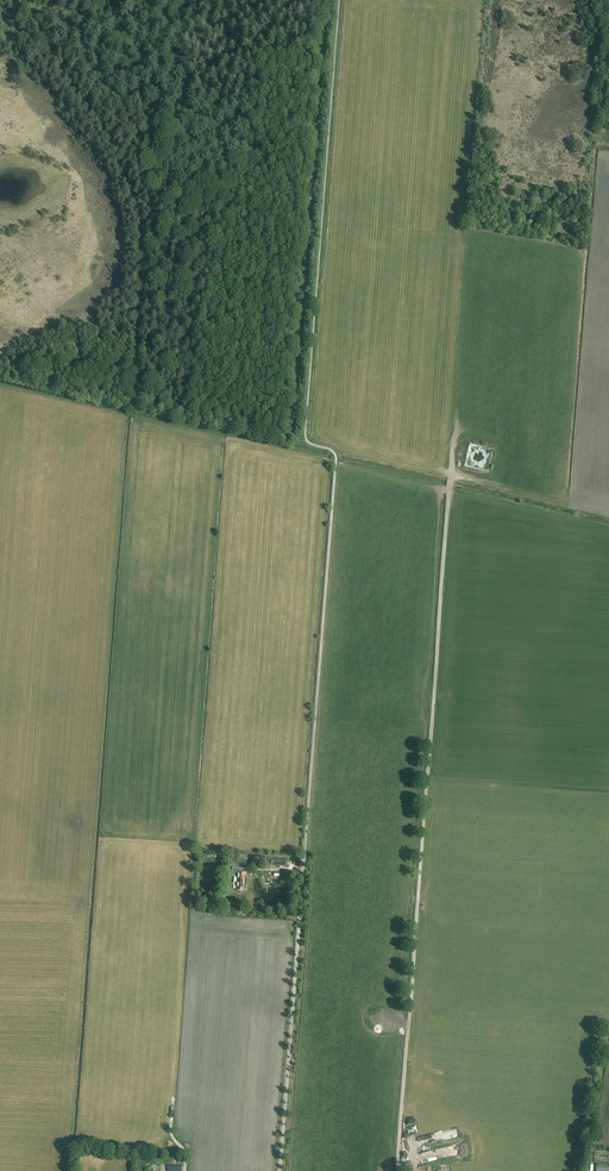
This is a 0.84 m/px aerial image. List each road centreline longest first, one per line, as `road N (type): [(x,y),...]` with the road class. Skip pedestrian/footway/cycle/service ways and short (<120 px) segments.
road 1 (track): [(288,431),(175,404),(148,390),(135,342),(142,256),(136,212),(89,112),(17,0)]
road 2 (track): [(323,0),(288,431)]
road 3 (unclassified): [(279,1170),(303,876)]
road 4 (track): [(19,0),(66,16),(134,19),(250,0)]

